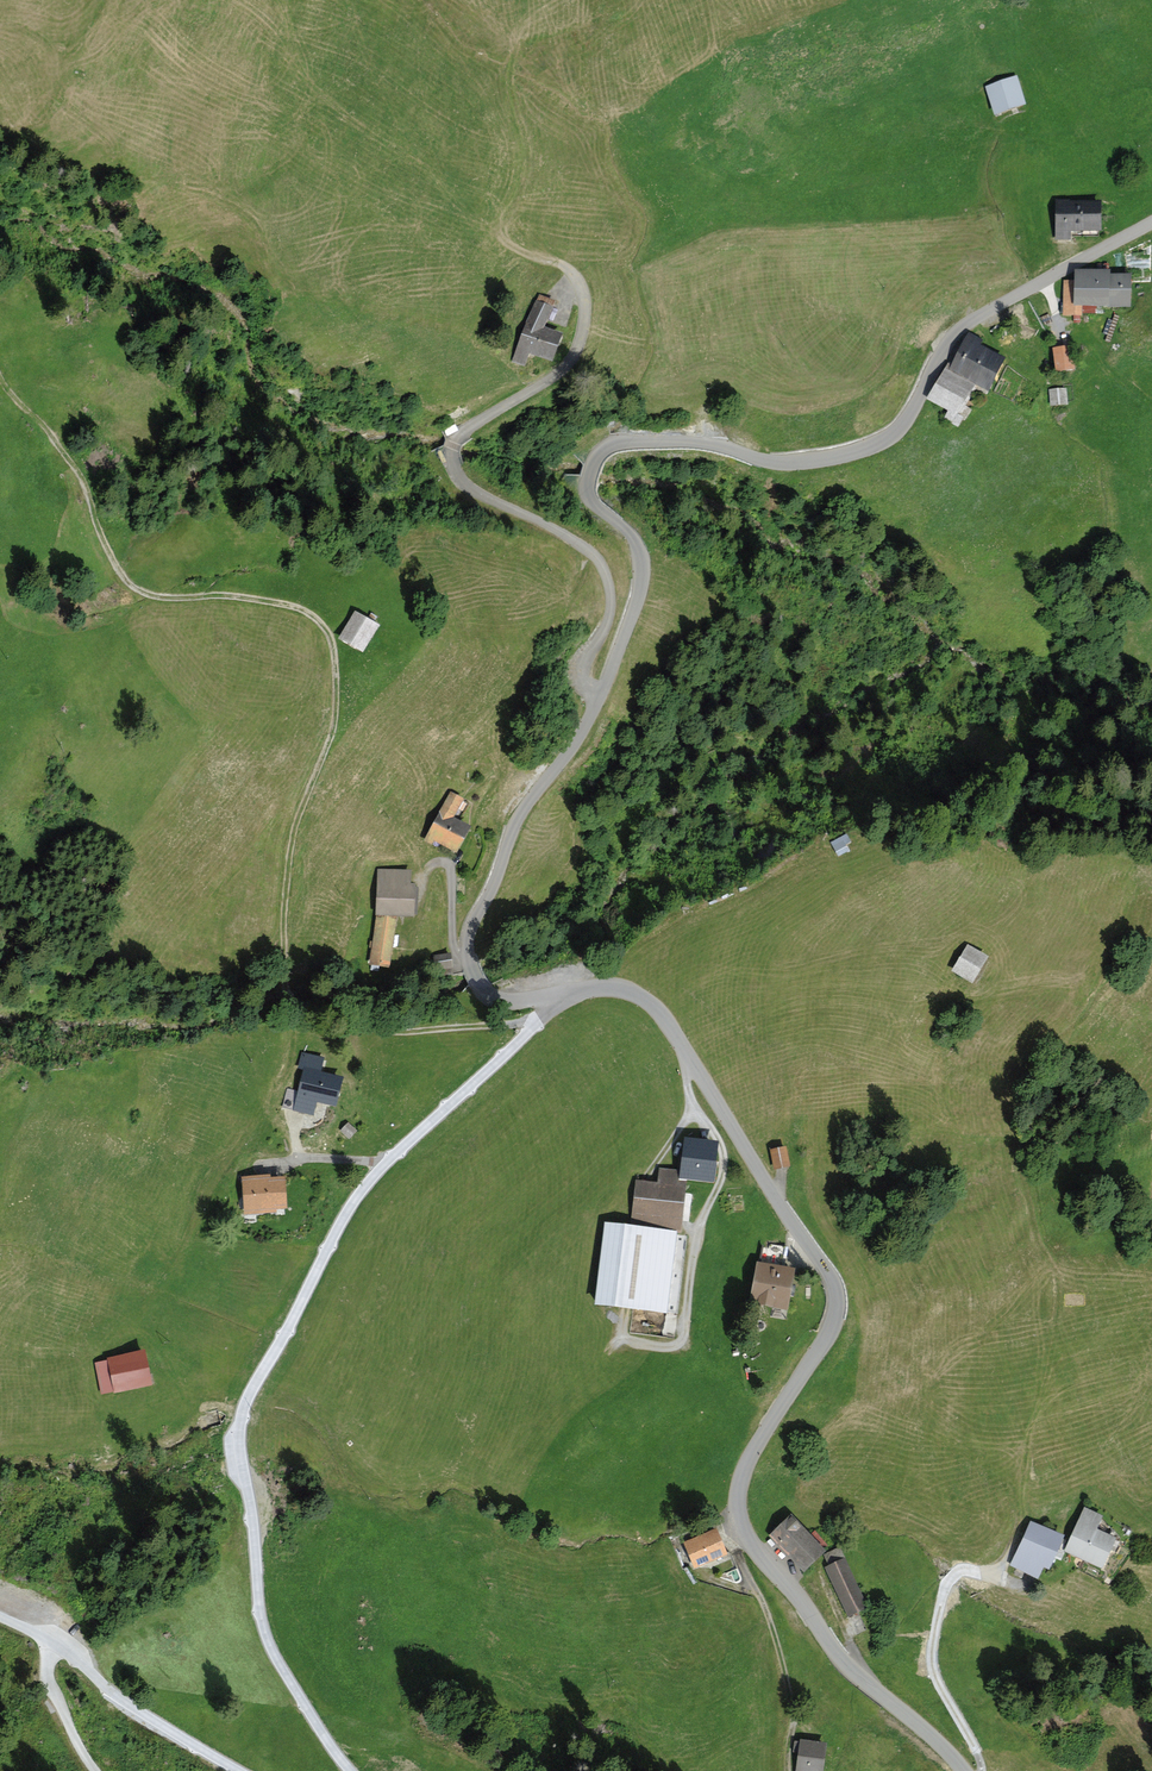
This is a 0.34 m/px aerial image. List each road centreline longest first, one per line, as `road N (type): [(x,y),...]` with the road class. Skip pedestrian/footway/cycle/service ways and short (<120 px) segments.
road 1 (unclassified): [(569,992),(502,1001),(473,969),(469,941),(524,809),(573,748),(602,694),(640,591),(643,569),(632,537),(587,489),(603,449),(681,440),(799,462),(880,442),(904,422),(967,322),(1151,223)]
road 2 (track): [(542,1019),(391,1031),(295,1004),(282,934),(295,825),(334,730),(337,672),(329,629),(293,605),(144,593),(127,583),(81,477),(0,374)]
road 3 (unclassified): [(569,992),(626,989),(661,1013),(836,1287),(835,1322),(744,1473),(741,1515),(758,1550),(851,1671),(964,1770)]
road 4 (track): [(602,694),(583,672),(611,611),(603,568),(580,543),(467,486),(451,449),(461,432),(558,373),(584,334),(585,304),(573,272),(505,242),(499,231),(530,161),(515,57),(573,37)]
road 5 (track): [(350,1770),(263,1628),(239,1430),(260,1373),(352,1200),(542,1019)]
road 6 (track): [(693,1059),(688,1089),(722,1142),(724,1166),(699,1227),(682,1339),(670,1347),(627,1340),(626,1310)]
road 7 (track): [(0,1616),(55,1645),(124,1703),(246,1770)]
road 8 (track): [(1019,1585),(958,1572),(938,1617),(939,1684),(982,1770)]
road 9 (track): [(789,1770),(794,1712),(774,1632),(739,1556),(747,1533)]
road 10 (track): [(55,1645),(49,1679),(96,1770)]
road 11 (track): [(471,961),(456,958),(451,867),(432,865)]

